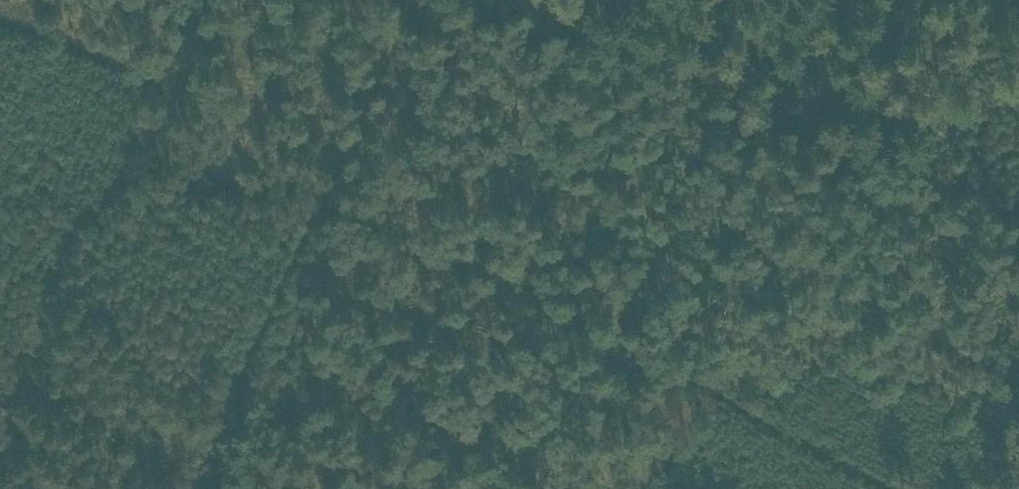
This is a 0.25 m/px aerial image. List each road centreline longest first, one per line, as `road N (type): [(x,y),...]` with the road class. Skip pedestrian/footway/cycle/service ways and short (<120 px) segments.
road 1 (track): [(397,0),(193,488)]

